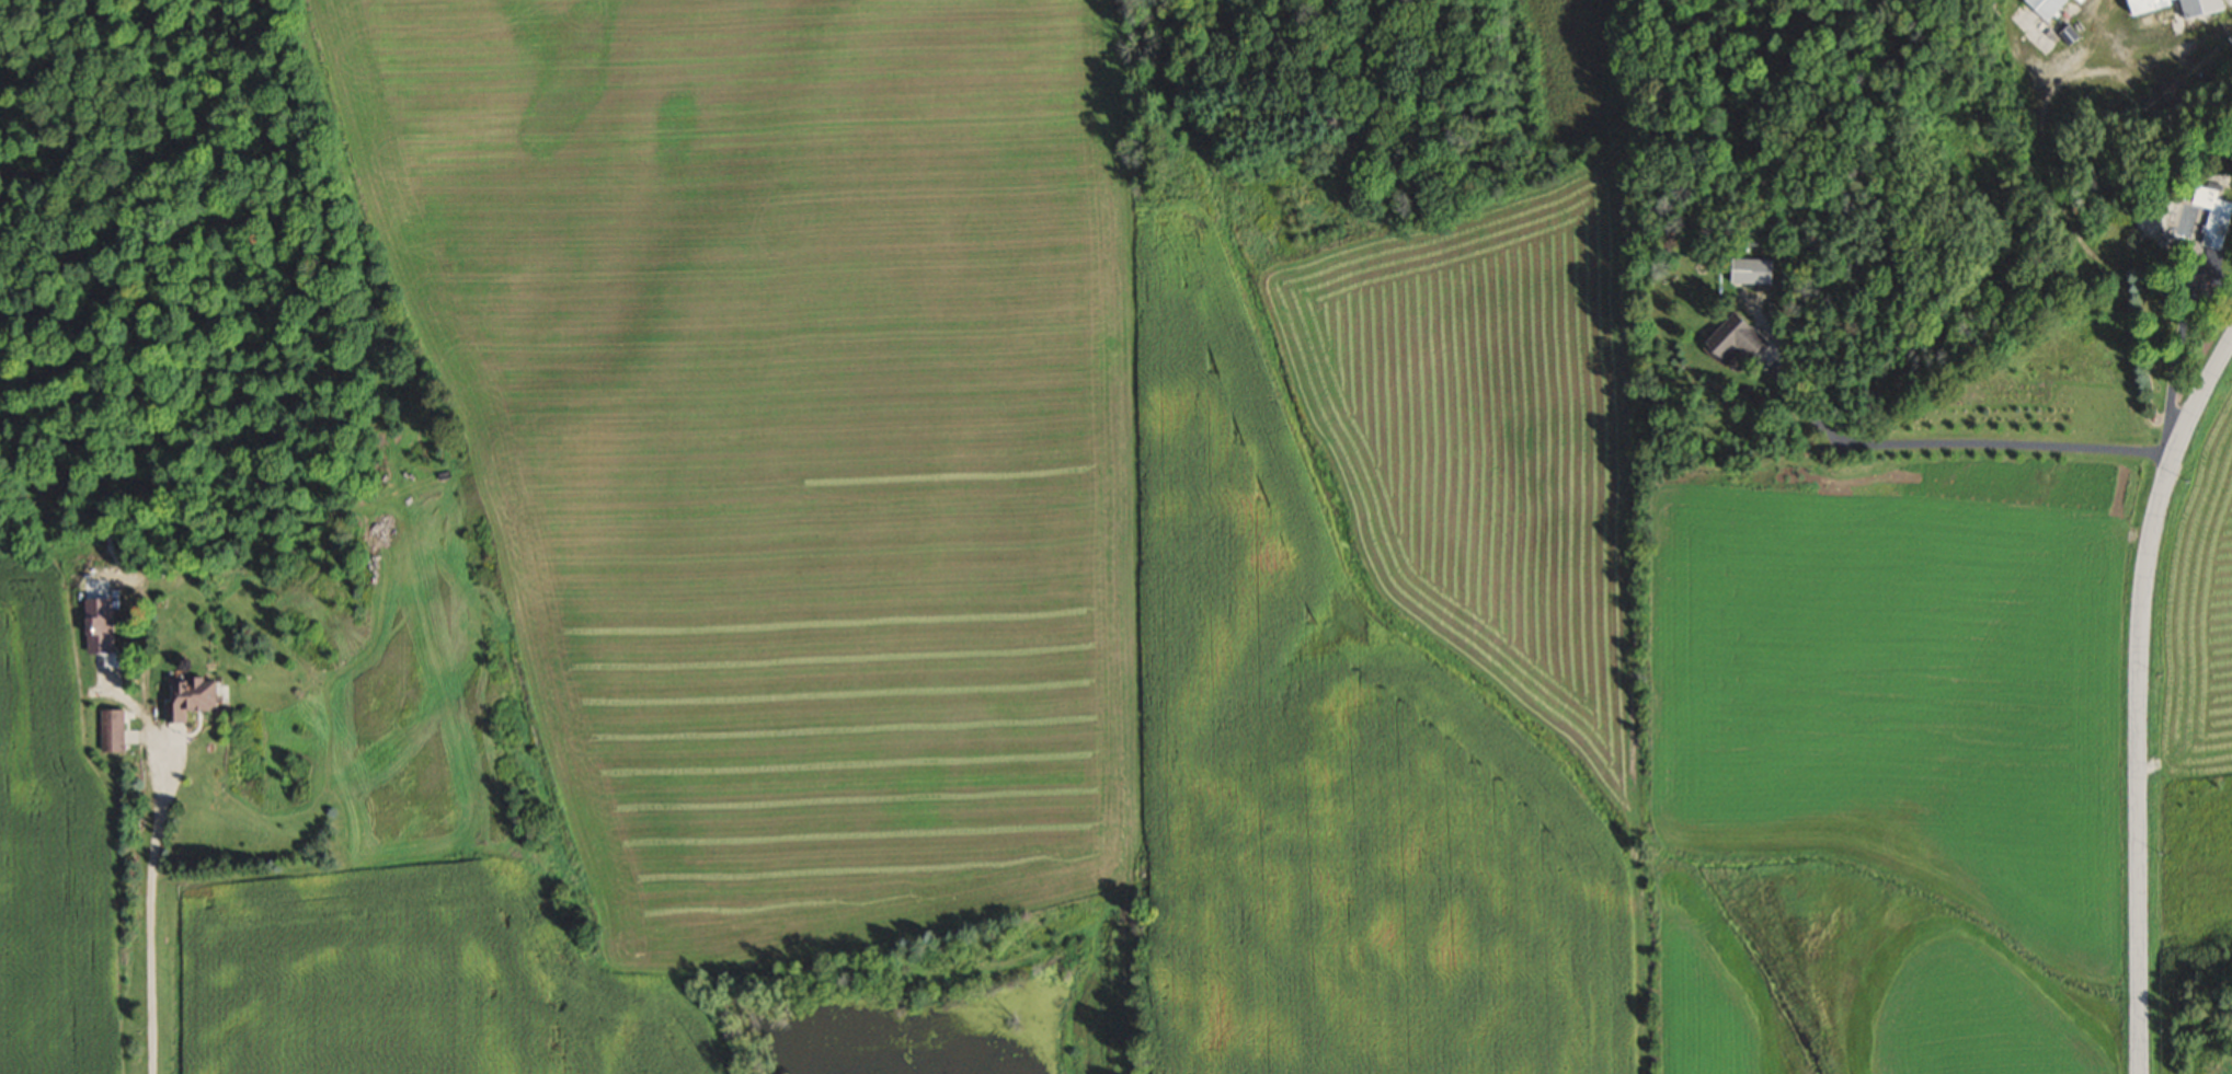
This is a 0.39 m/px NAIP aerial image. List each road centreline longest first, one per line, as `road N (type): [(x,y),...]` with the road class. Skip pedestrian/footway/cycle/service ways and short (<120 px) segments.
road 1 (tertiary): [(2140,1073),(2144,582),(2168,474),(2231,342)]

